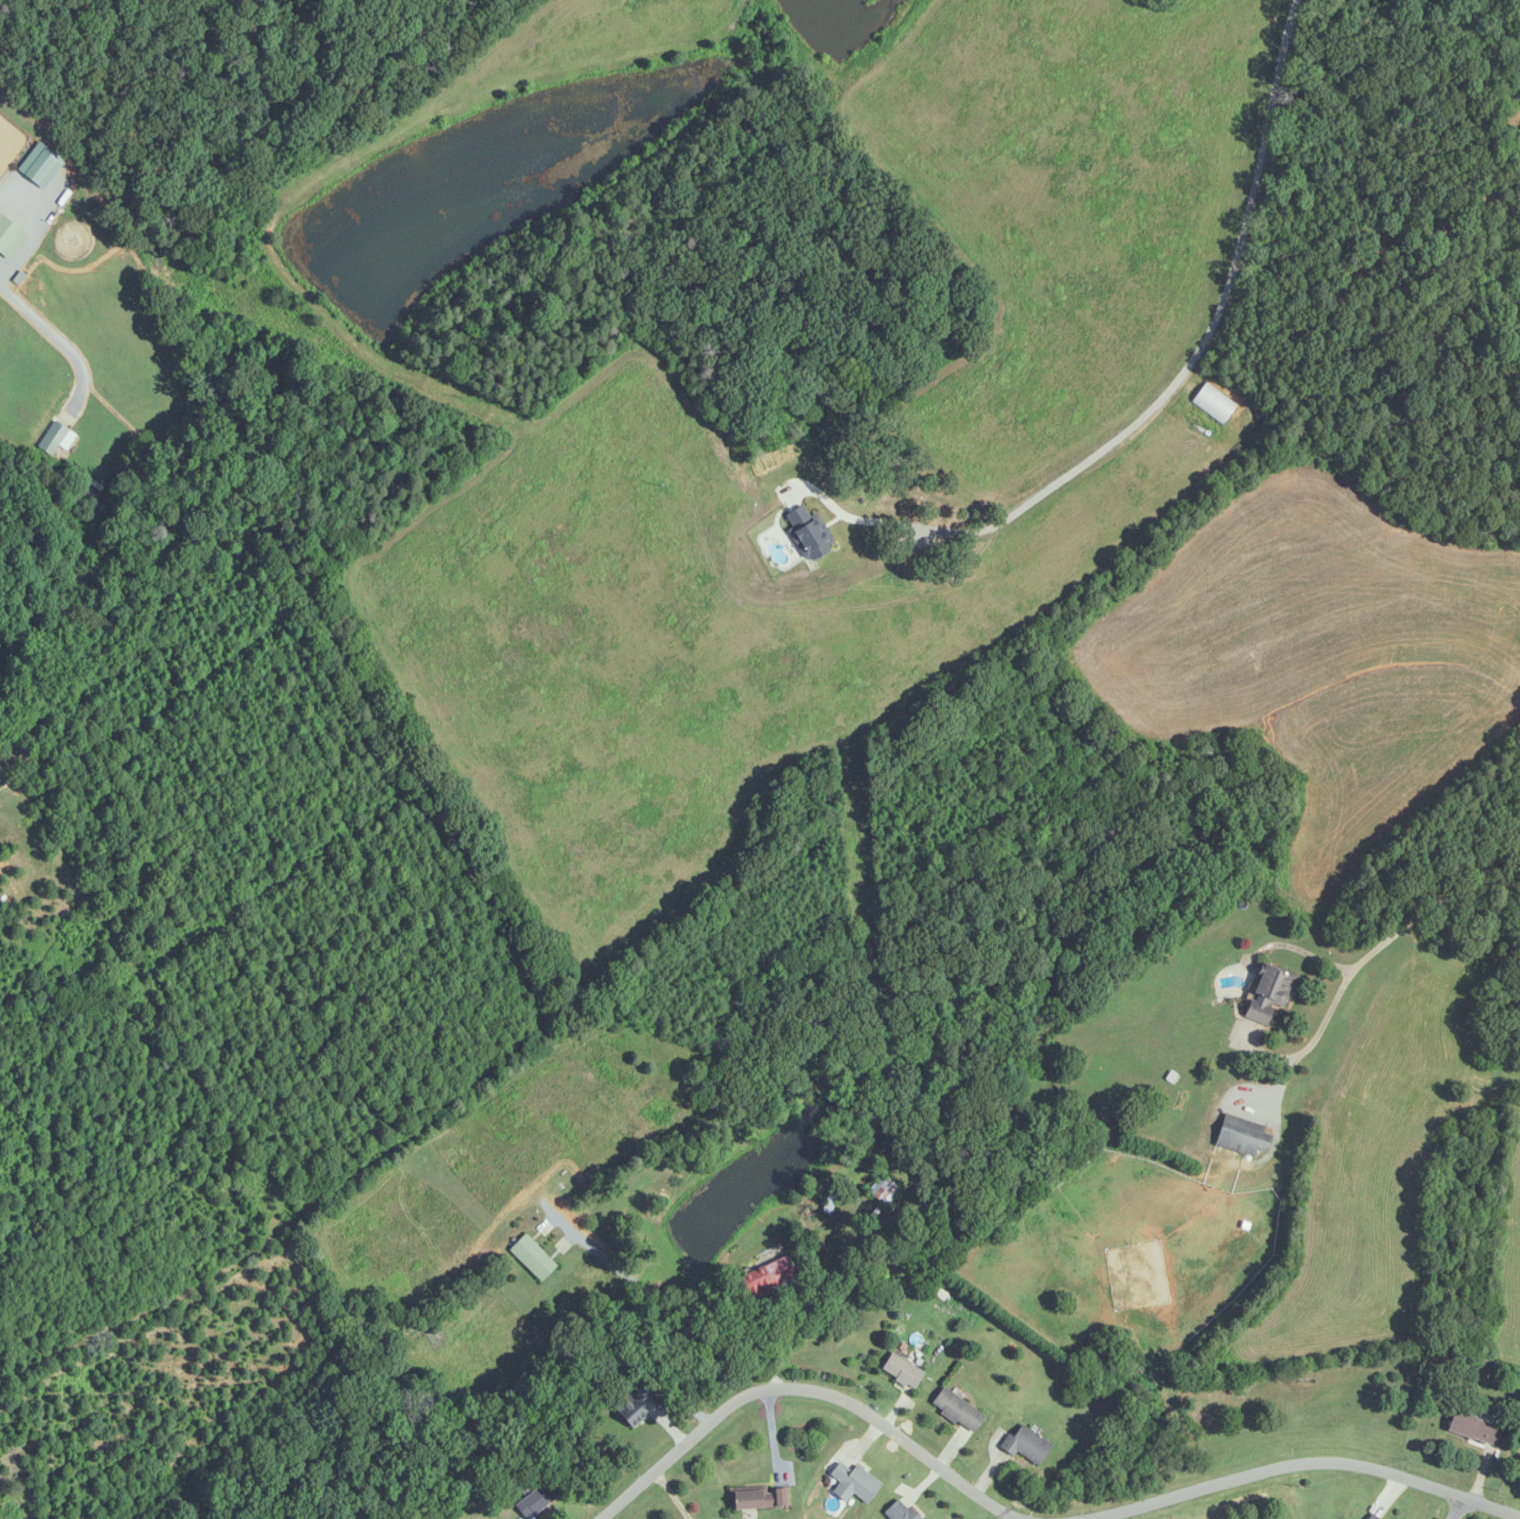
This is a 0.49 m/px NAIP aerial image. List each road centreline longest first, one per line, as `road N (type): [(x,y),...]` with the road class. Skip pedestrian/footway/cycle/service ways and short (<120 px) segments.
road 1 (track): [(860,526),(987,537),(1180,396),(1219,318),(1272,0)]
road 2 (residential): [(1018,1518),(865,1412),(805,1390),(773,1391),(729,1407),(599,1518)]
road 3 (residential): [(1518,1518),(1318,1463),(1280,1466),(1095,1518)]

